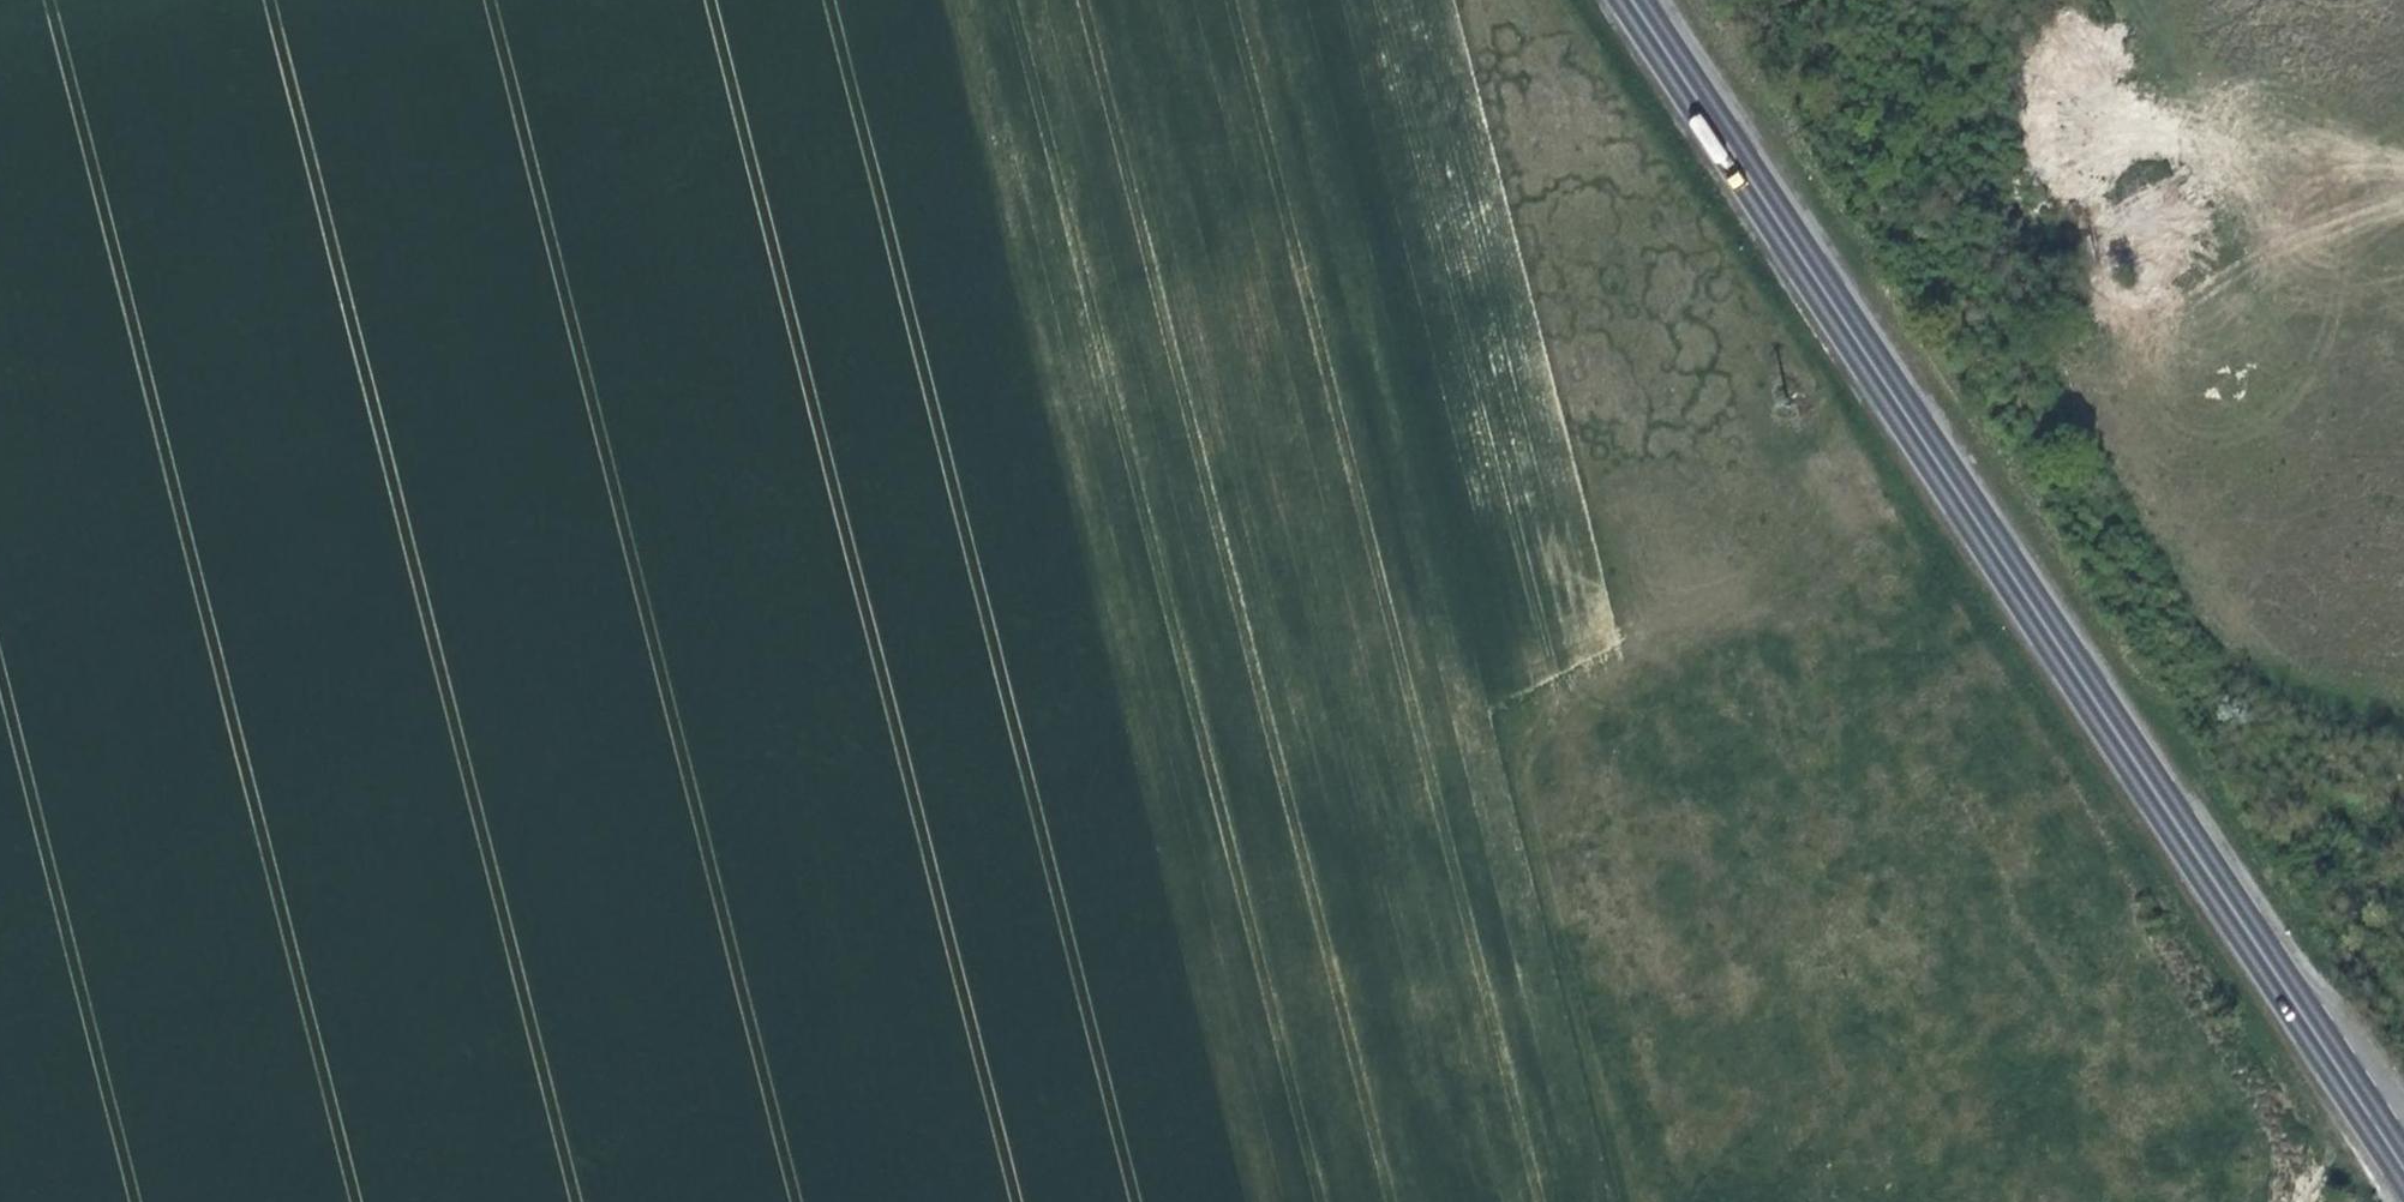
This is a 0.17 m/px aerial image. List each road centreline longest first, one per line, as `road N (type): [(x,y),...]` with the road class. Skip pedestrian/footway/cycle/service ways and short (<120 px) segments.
road 1 (primary): [(2403,1168),(1632,0)]
road 2 (track): [(2304,1201),(2341,1072)]

